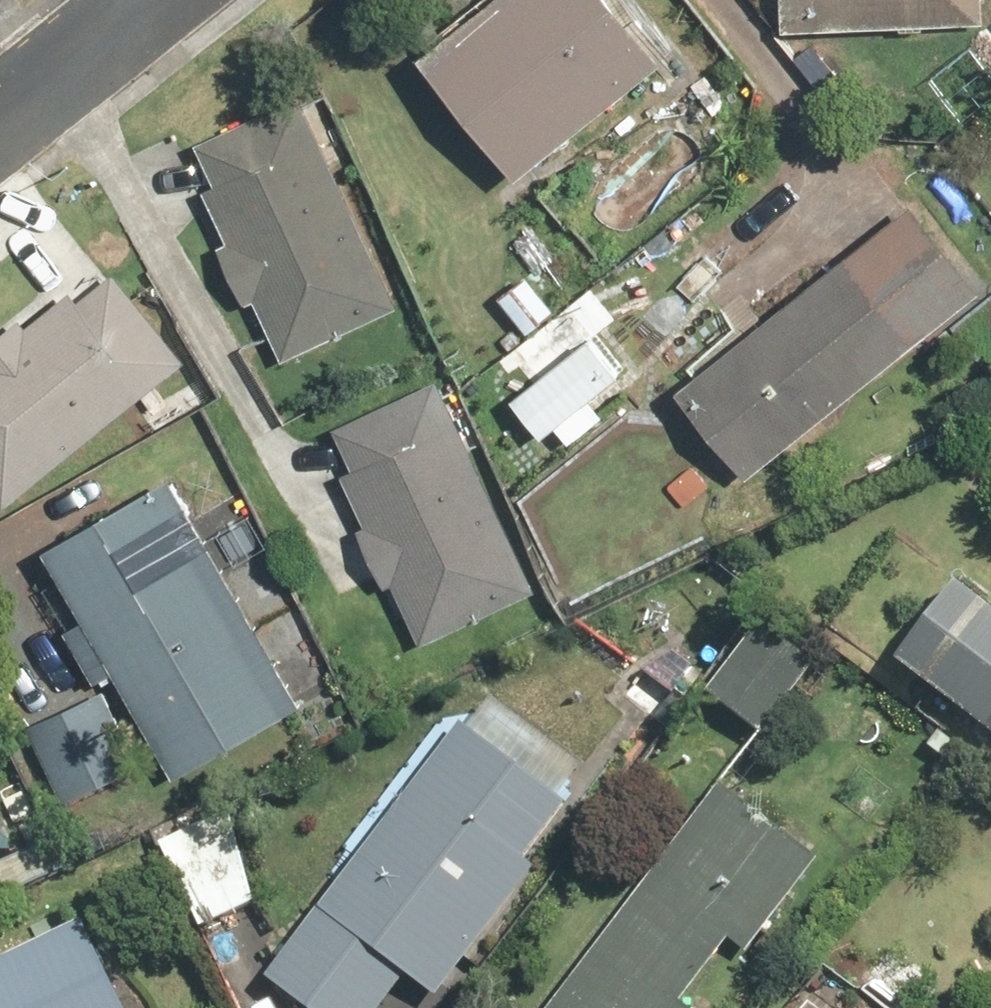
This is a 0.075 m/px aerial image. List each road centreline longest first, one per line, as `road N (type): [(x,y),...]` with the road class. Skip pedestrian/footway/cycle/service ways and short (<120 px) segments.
road 1 (residential): [(0,122),(157,0)]

